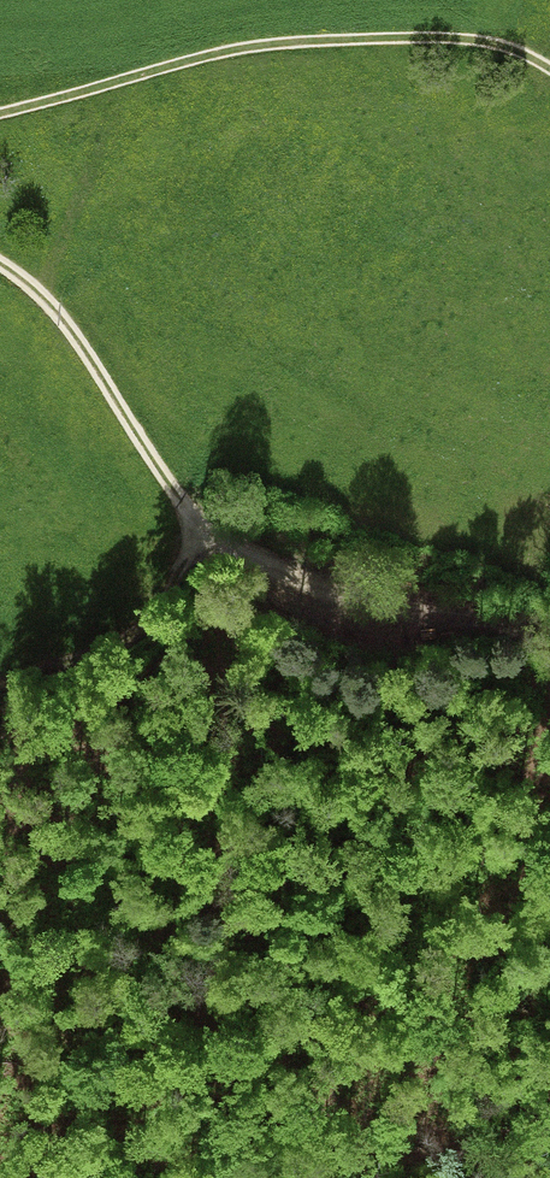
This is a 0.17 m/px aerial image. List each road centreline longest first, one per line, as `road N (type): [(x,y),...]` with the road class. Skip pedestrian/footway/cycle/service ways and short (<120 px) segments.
road 1 (track): [(0,264),(58,313),(197,516),(238,548),(367,610),(549,636)]
road 2 (track): [(549,70),(506,46),(454,39),(239,48),(0,116)]
road 3 (track): [(197,516),(179,573),(155,612),(100,634),(0,656)]

